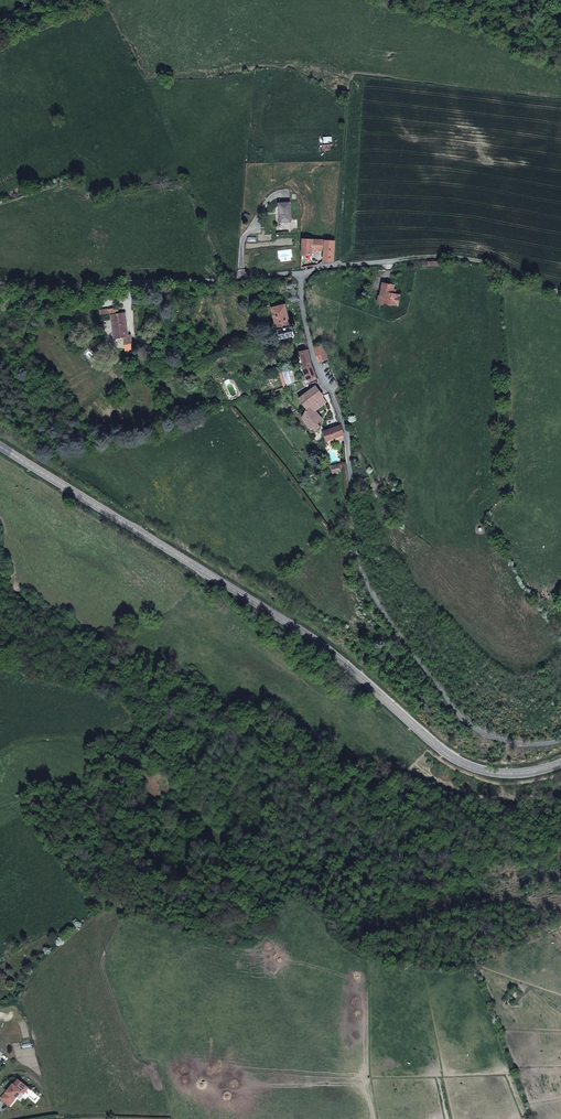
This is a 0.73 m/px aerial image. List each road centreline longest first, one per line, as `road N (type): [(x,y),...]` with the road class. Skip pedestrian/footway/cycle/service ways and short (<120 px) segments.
road 1 (secondary): [(560,764),(514,775),(456,759),(318,642),(0,447)]
road 2 (residential): [(560,738),(502,738),(462,718),(383,610),(359,551),(349,442),(310,342),(301,273)]
road 3 (residential): [(301,273),(94,286),(0,282)]
road 4 (track): [(560,290),(491,264),(394,261)]

